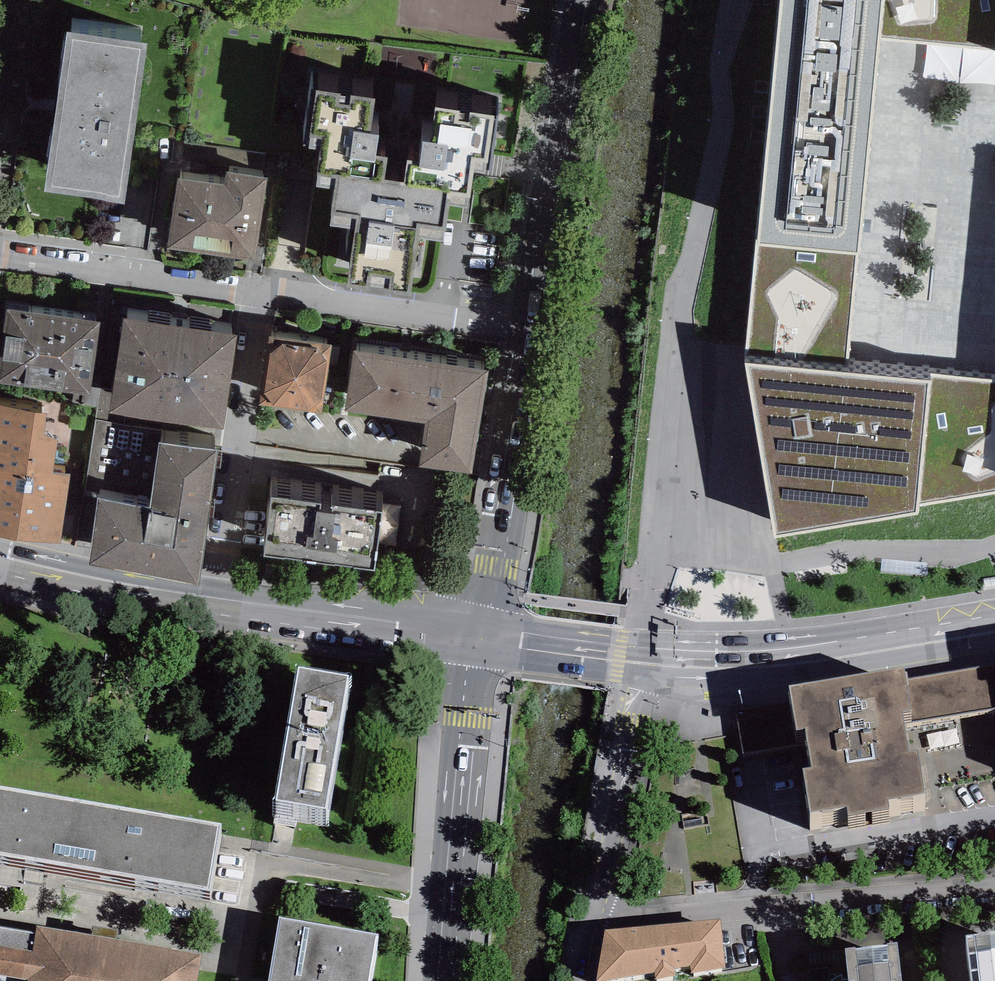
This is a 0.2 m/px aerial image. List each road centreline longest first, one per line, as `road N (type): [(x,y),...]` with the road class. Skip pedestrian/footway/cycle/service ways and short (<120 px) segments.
road 1 (residential): [(994,889),(592,920)]
road 2 (secondary): [(527,352),(585,0)]
road 3 (secondary): [(994,631),(784,663),(644,656)]
road 4 (tertiary): [(443,980),(482,636)]
road 5 (residential): [(207,600),(246,308)]
road 6 (secondary): [(482,636),(527,352)]
road 7 (residential): [(527,352),(246,308)]
road 8 (secondary): [(207,600),(482,636)]
road 9 (residential): [(592,920),(644,656)]
road 10 (residential): [(246,308),(0,267)]
road 11 (secondary): [(0,562),(207,600)]
road 12 (secondary): [(482,636),(644,656)]

